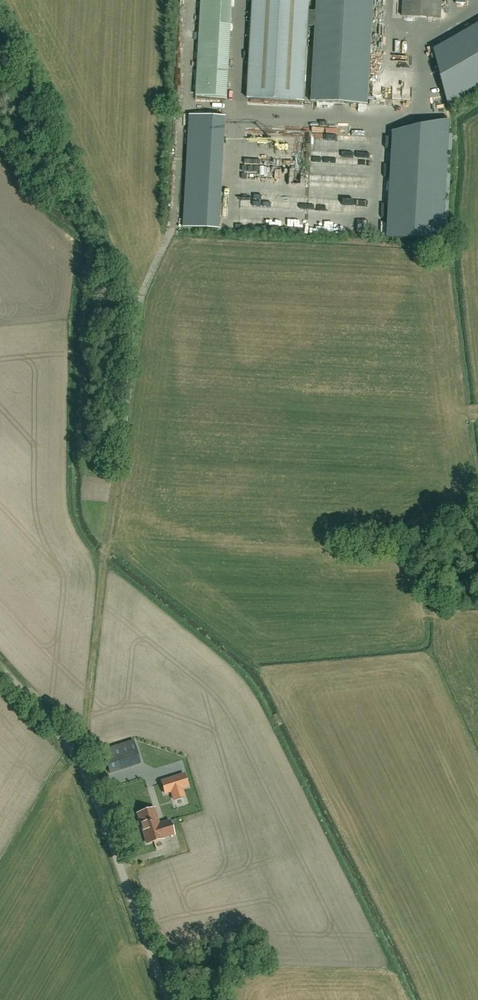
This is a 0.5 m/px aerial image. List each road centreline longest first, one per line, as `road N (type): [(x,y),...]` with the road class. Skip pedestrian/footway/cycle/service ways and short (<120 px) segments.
road 1 (unclassified): [(167,999),(76,757),(0,668)]

